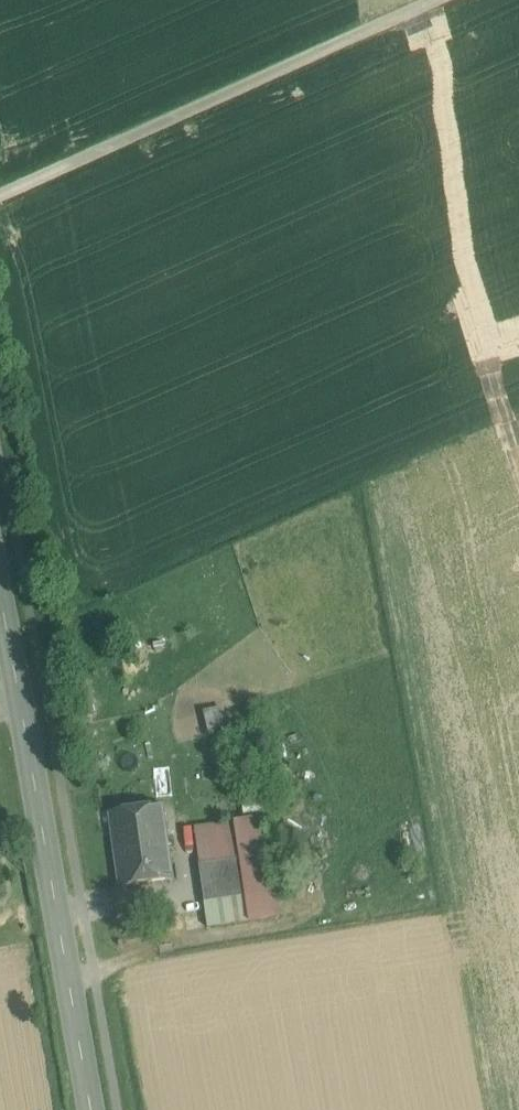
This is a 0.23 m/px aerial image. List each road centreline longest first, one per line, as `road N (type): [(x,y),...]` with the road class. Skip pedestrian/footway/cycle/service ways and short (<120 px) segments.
road 1 (secondary): [(0,588),(89,1109)]
road 2 (track): [(0,194),(435,0)]

